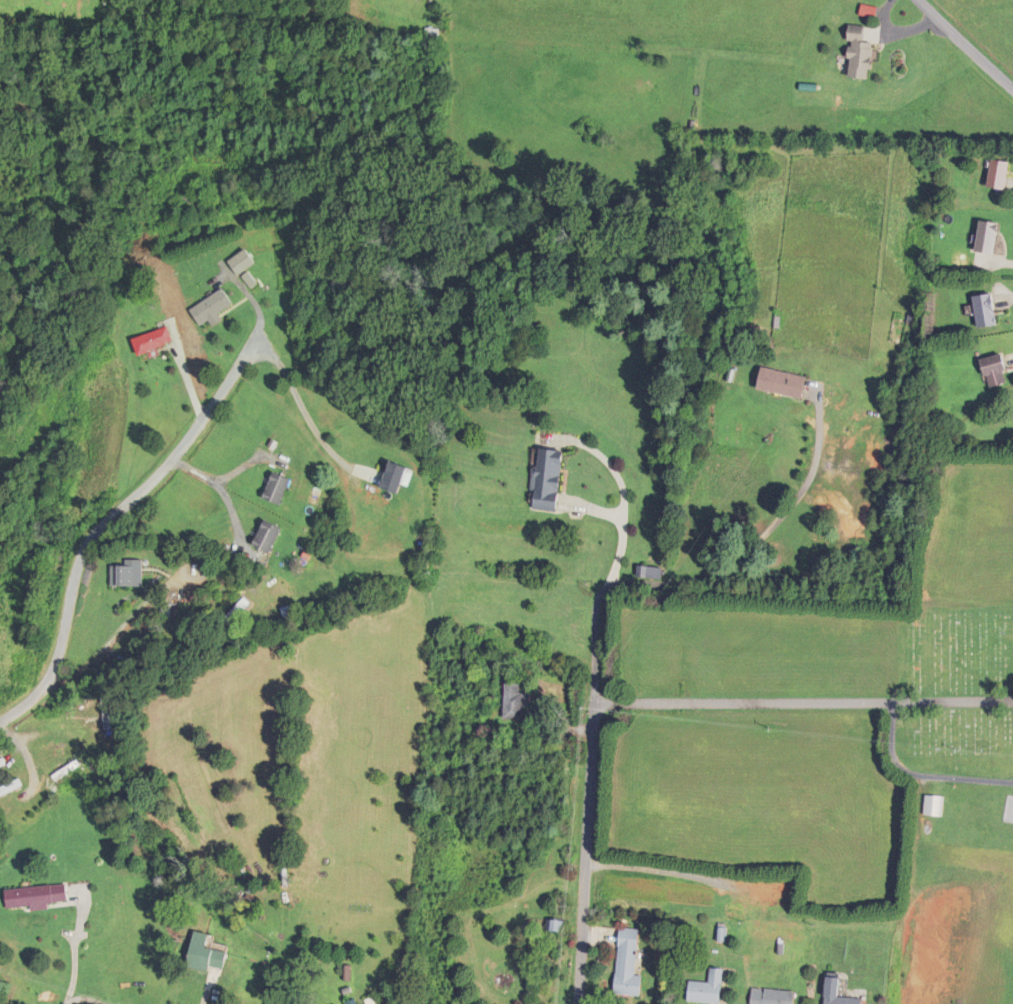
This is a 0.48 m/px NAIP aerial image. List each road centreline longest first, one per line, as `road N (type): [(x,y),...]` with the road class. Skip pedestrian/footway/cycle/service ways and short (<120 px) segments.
road 1 (residential): [(594,701),(1012,702)]
road 2 (residential): [(235,375),(175,459),(87,546),(52,683)]
road 3 (residential): [(577,1003),(594,701)]
road 4 (residential): [(52,683),(85,672),(169,584),(228,579)]
road 5 (residential): [(1012,89),(918,0)]

